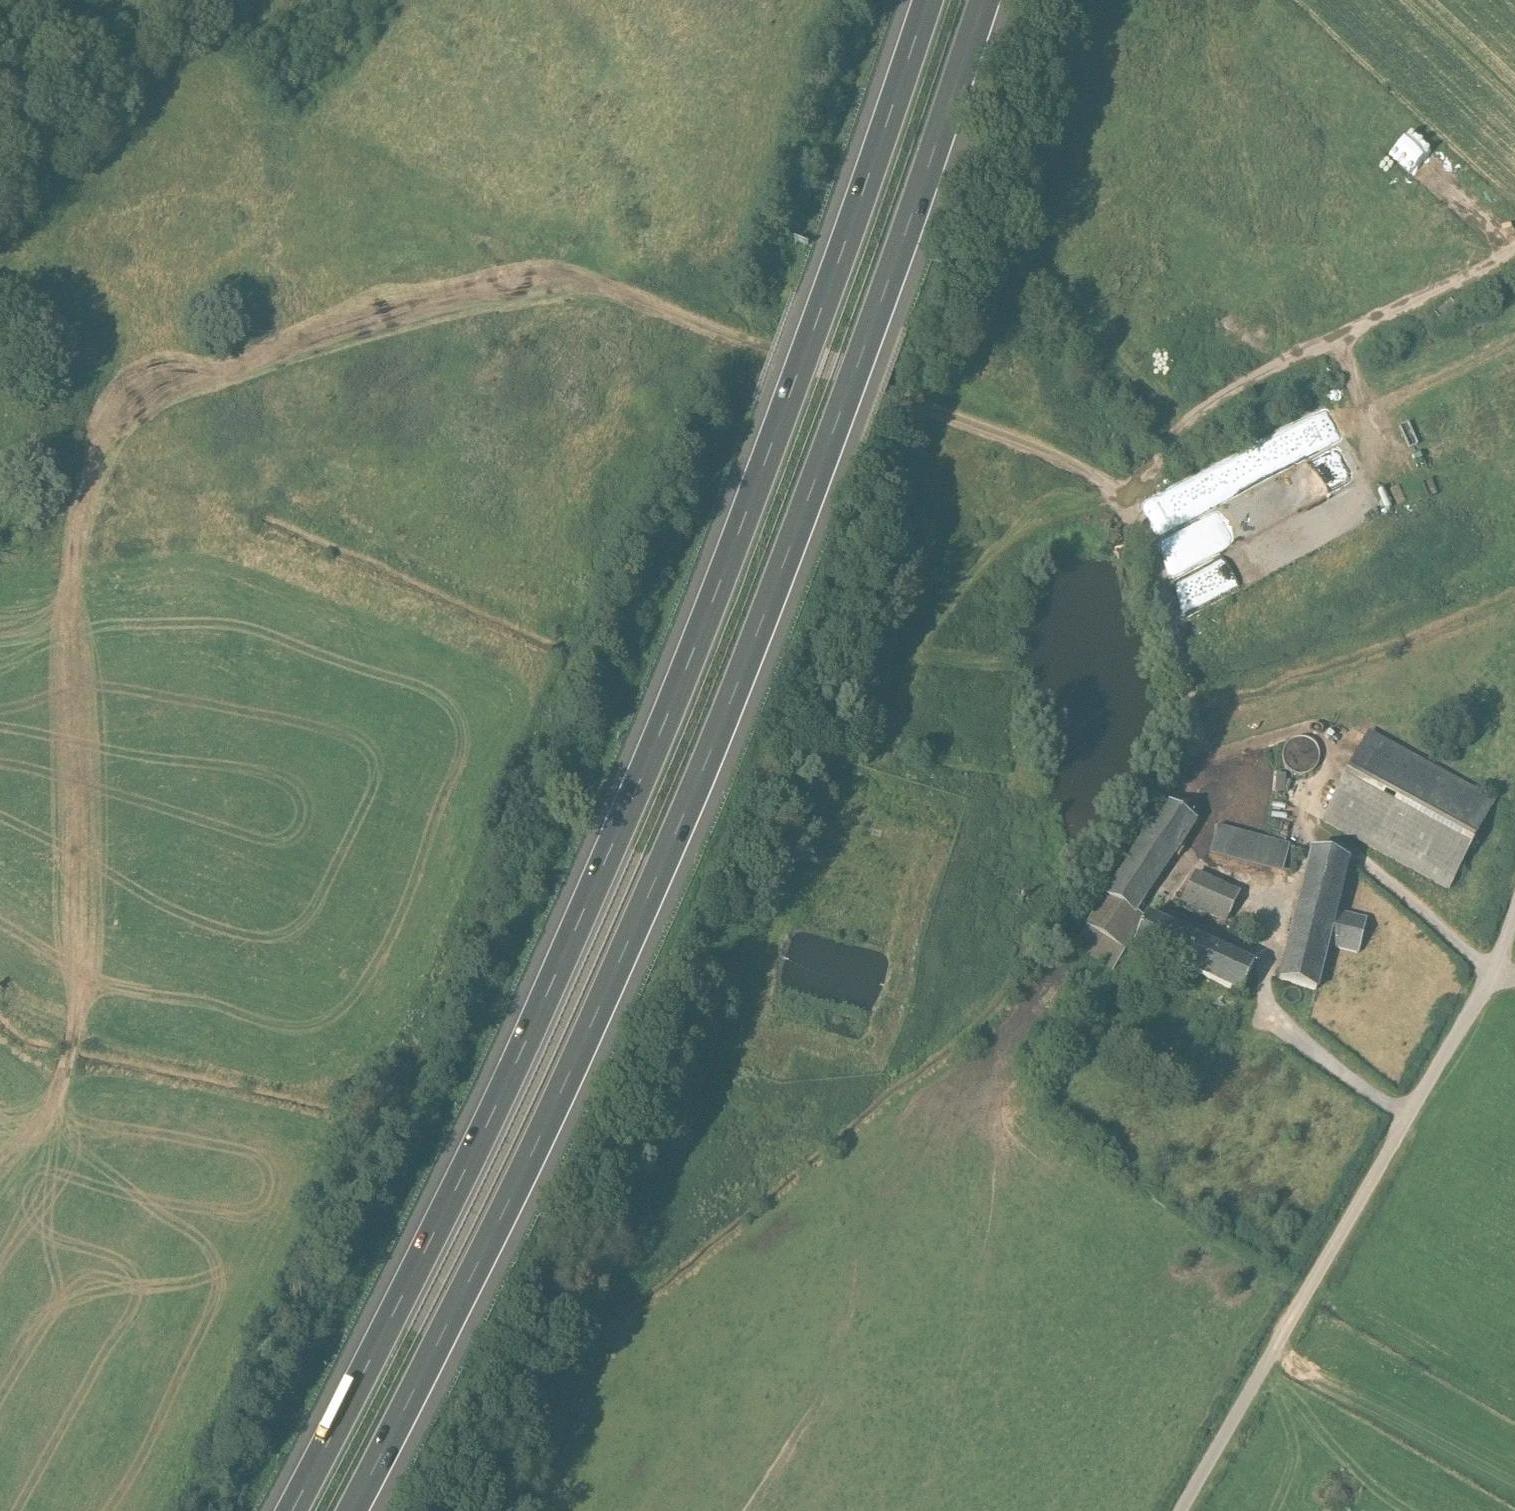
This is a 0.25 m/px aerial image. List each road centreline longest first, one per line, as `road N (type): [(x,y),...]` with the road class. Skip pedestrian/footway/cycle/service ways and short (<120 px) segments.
road 1 (motorway): [(927,0),(783,421),(601,874),(390,1329),(290,1510)]
road 2 (motorway): [(351,1510),(435,1357),(648,898),(832,436),(980,0)]
road 3 (track): [(612,289),(1077,464),(1122,501),(1185,424),(1236,390),(1514,262)]
road 4 (track): [(1182,1510),(1406,1122),(1277,1021),(1268,996),(1268,947),(1315,833)]
road 5 (track): [(1122,501),(1151,560),(1194,721),(1209,808),(1197,853),(1210,869),(1258,886),(1288,910)]
road 6 (track): [(1321,784),(1307,812),(1315,833),(1377,868),(1493,975),(1514,978)]
road 7 (unclassified): [(1406,1122),(1493,975),(1514,910)]

